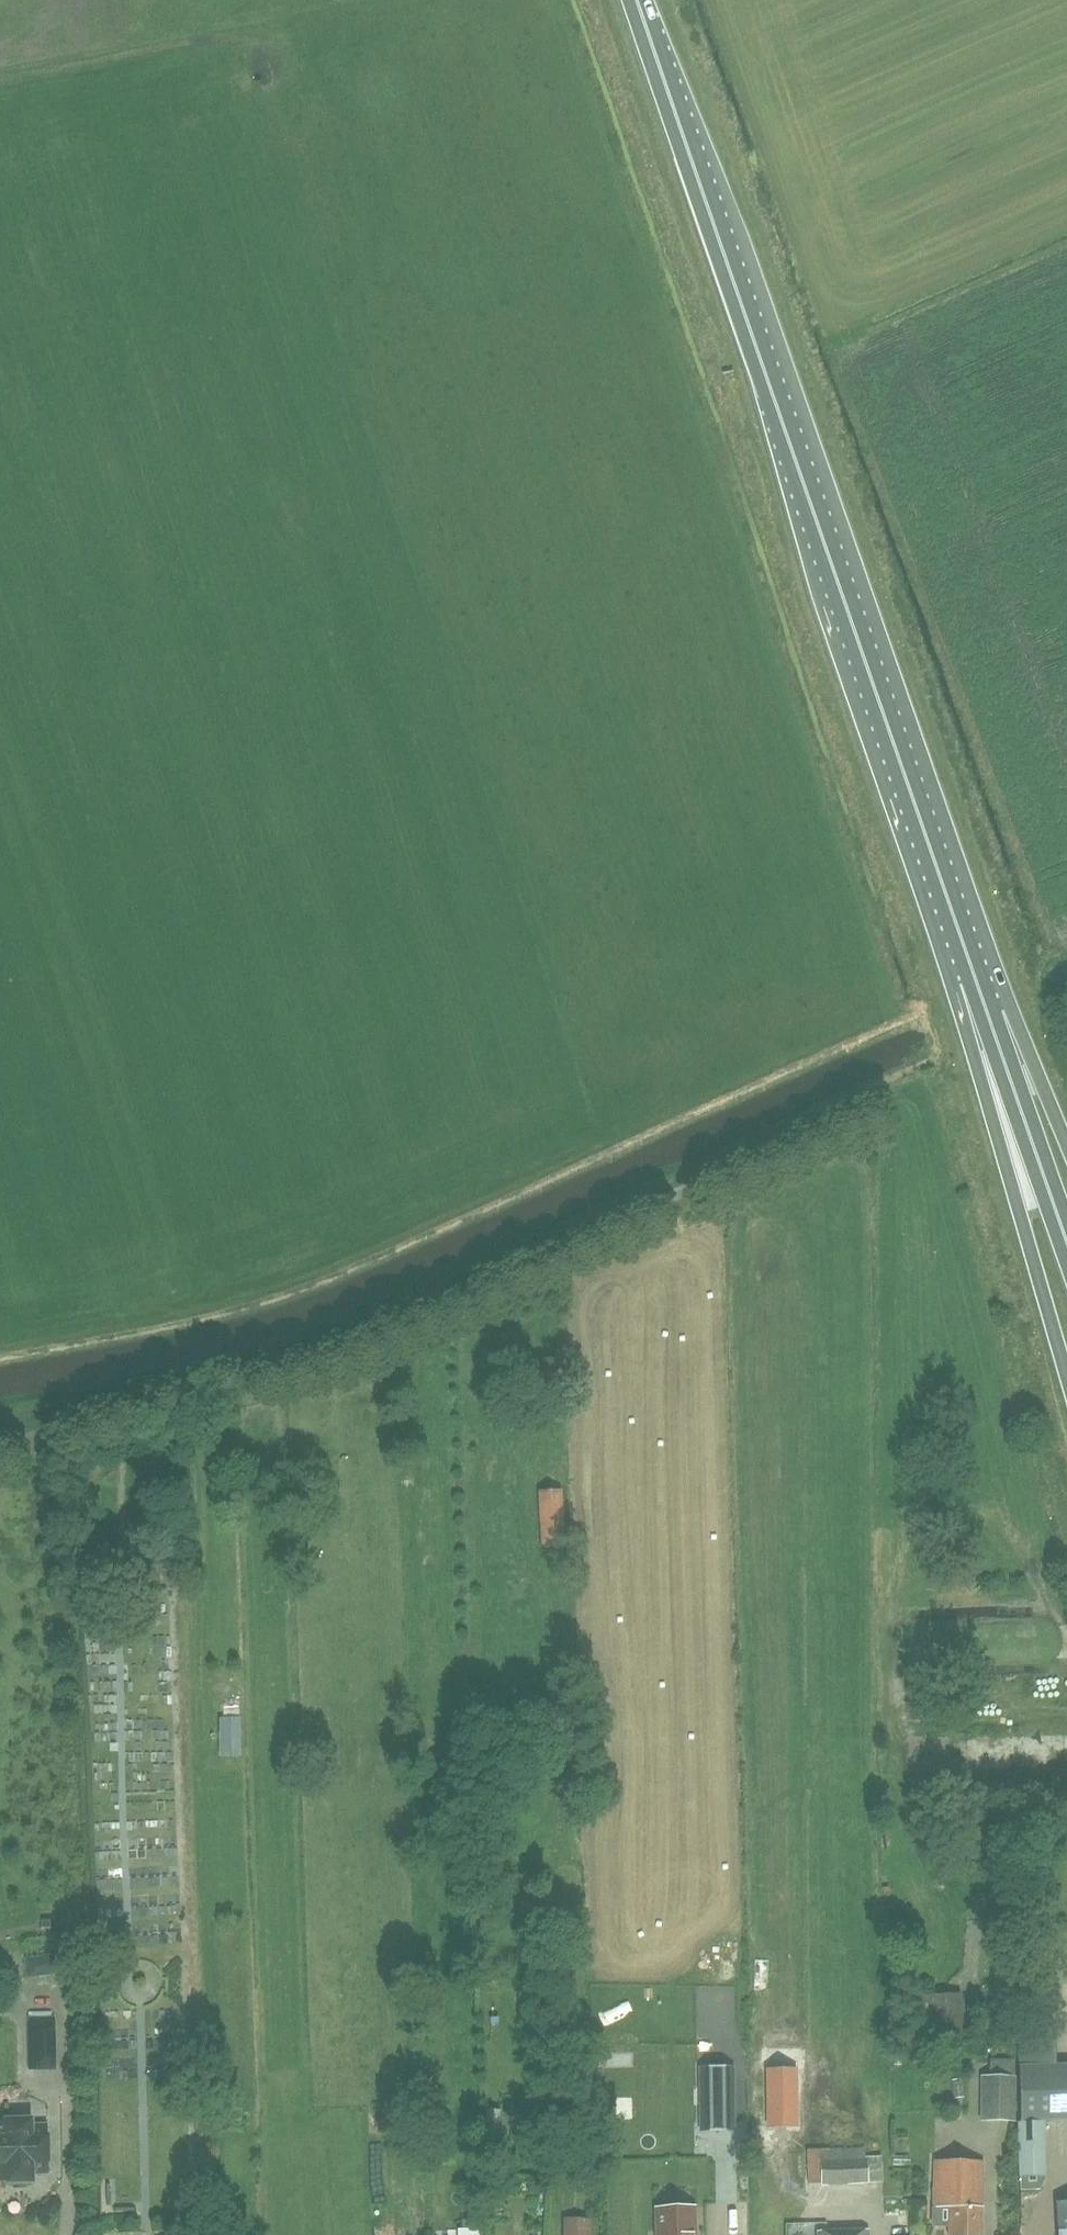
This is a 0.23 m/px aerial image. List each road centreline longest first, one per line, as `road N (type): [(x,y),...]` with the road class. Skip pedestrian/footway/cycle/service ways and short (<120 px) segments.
road 1 (trunk): [(982,1000),(639,0)]
road 2 (unclassified): [(846,1113),(398,1323),(0,1446)]
road 3 (trunk): [(982,1000),(1020,1217),(1066,1377)]
road 4 (trunk): [(1066,1243),(982,1000)]
road 5 (trunk): [(1066,1159),(982,1000)]

